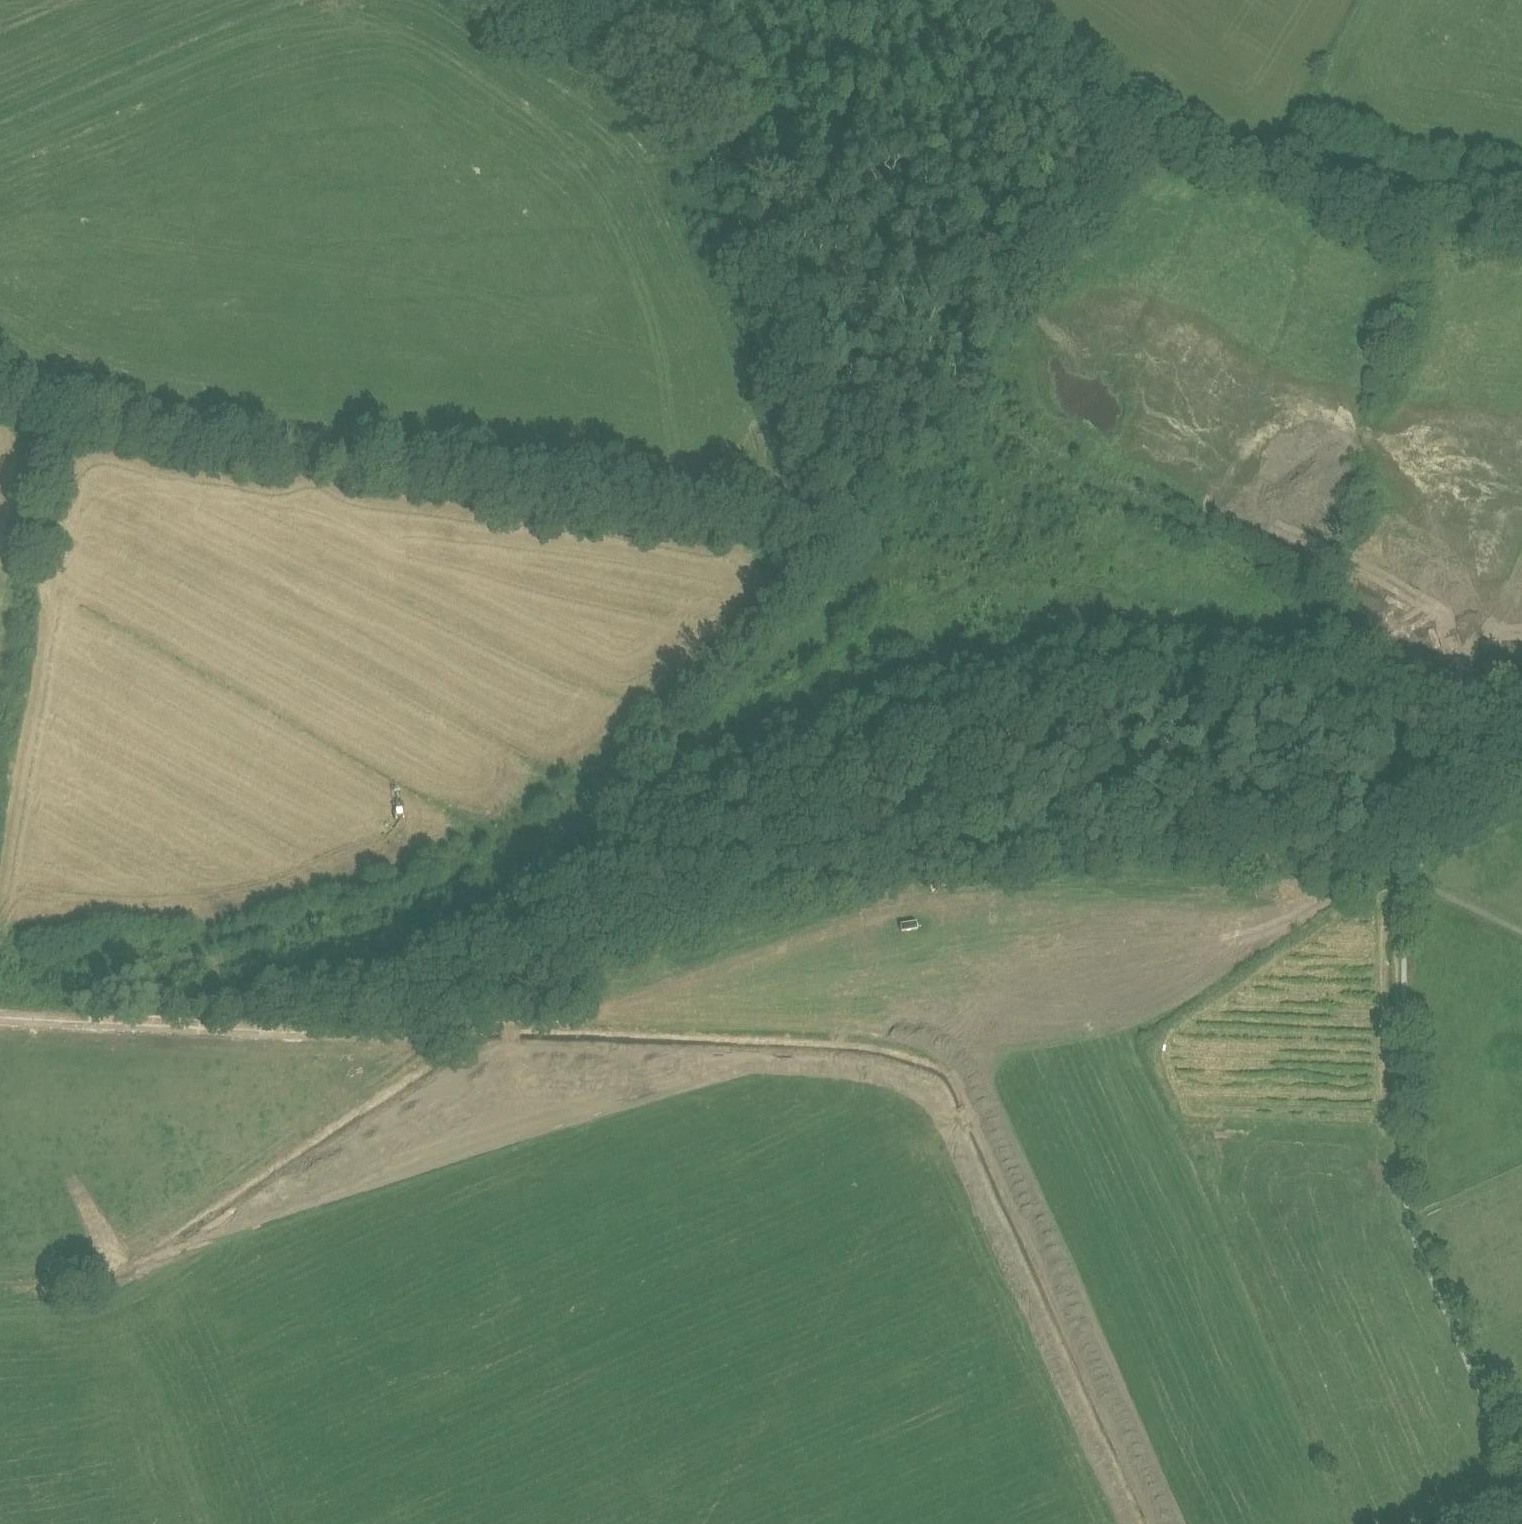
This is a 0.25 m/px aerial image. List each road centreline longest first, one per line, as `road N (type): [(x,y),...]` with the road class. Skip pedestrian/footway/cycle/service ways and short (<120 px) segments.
road 1 (track): [(0,1022),(487,1032)]

